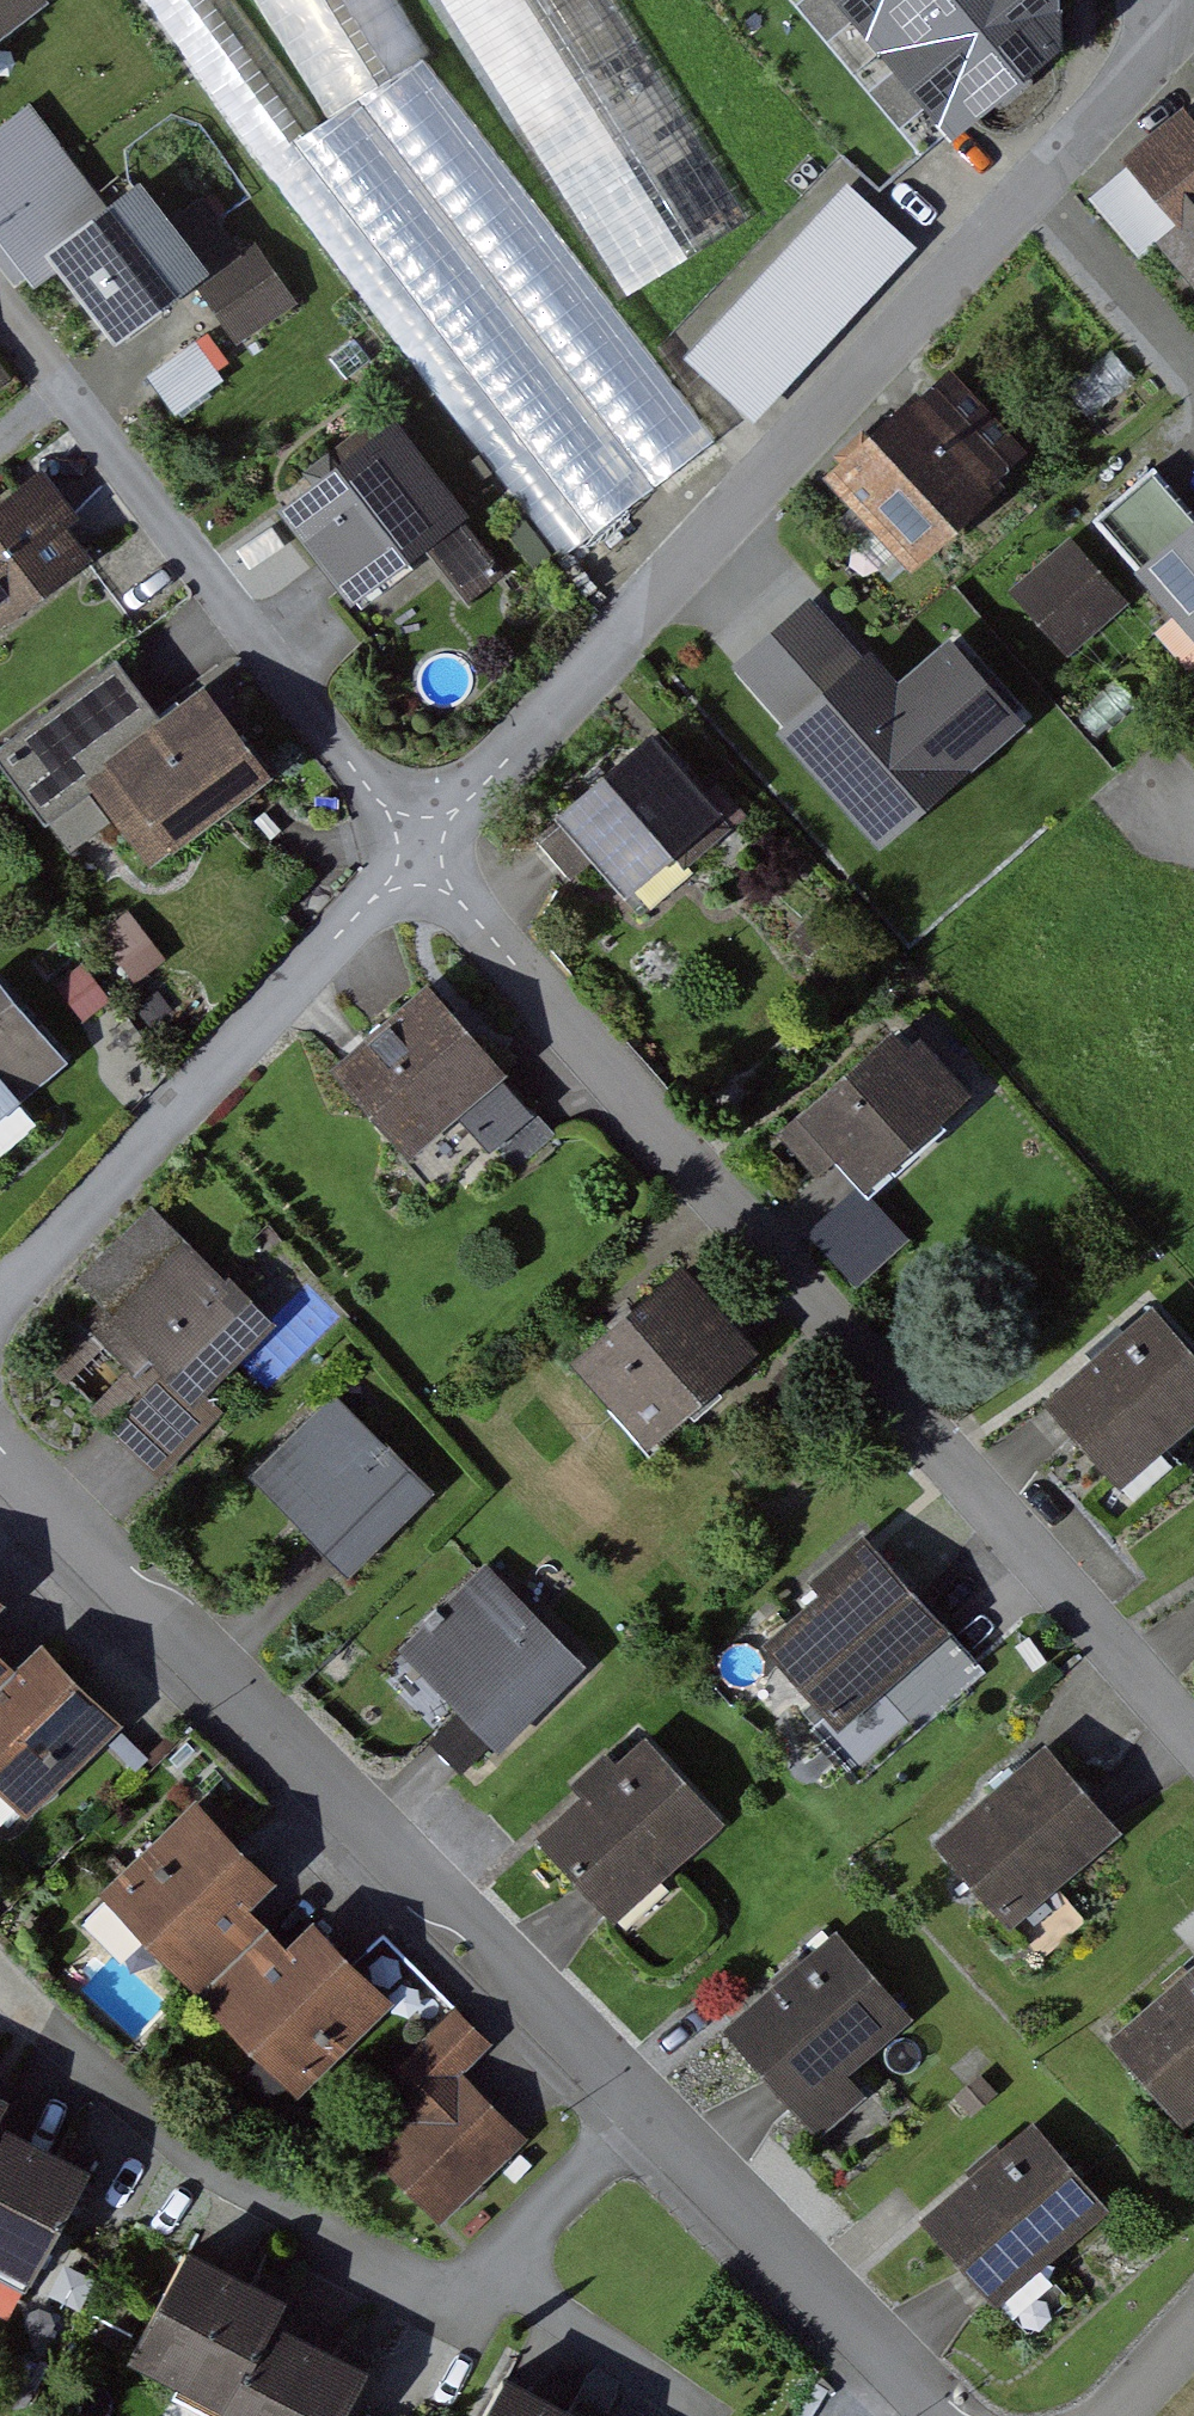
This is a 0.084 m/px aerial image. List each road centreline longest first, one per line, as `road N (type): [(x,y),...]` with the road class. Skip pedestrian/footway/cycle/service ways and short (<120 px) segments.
road 1 (residential): [(418,850),(1193,1756)]
road 2 (residential): [(418,850),(1193,2)]
road 3 (residential): [(649,2111),(475,1928),(119,1583),(0,1454)]
road 4 (residential): [(0,305),(418,850)]
road 5 (residential): [(0,1294),(418,850)]
road 6 (residential): [(0,1984),(207,2166),(481,2295)]
road 7 (residential): [(924,2415),(649,2111)]
road 8 (residential): [(481,2295),(702,2415)]
road 9 (residential): [(481,2295),(649,2111)]

